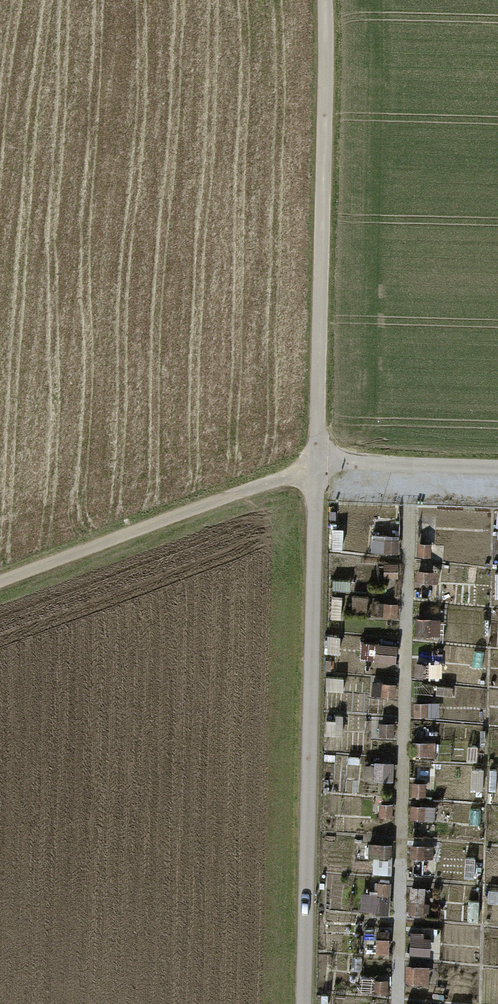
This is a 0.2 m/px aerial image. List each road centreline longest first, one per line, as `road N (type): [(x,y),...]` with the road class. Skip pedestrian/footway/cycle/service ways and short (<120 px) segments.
road 1 (unclassified): [(304,1003),(319,464)]
road 2 (track): [(323,0),(319,464)]
road 3 (track): [(0,584),(319,464)]
road 4 (track): [(319,464),(497,469)]

